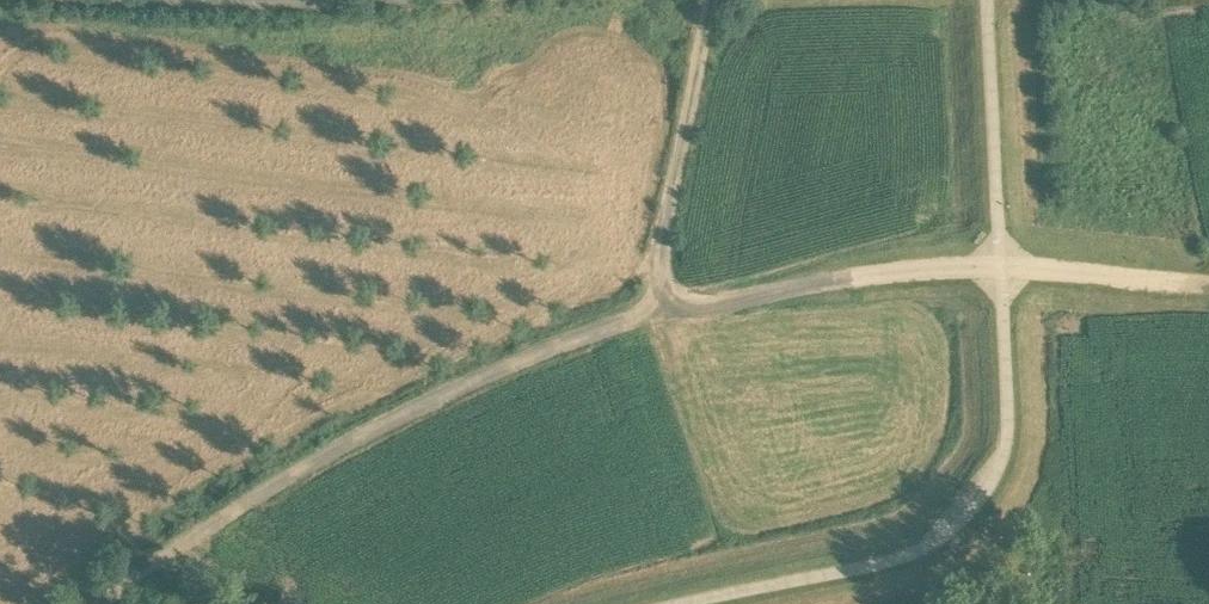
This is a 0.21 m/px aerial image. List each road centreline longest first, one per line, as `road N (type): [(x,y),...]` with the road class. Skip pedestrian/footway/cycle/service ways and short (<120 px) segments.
road 1 (track): [(99,603),(176,546),(304,468),(422,407),(670,300)]
road 2 (track): [(710,0),(660,247),(670,300)]
road 3 (track): [(670,300),(701,307),(833,282)]

